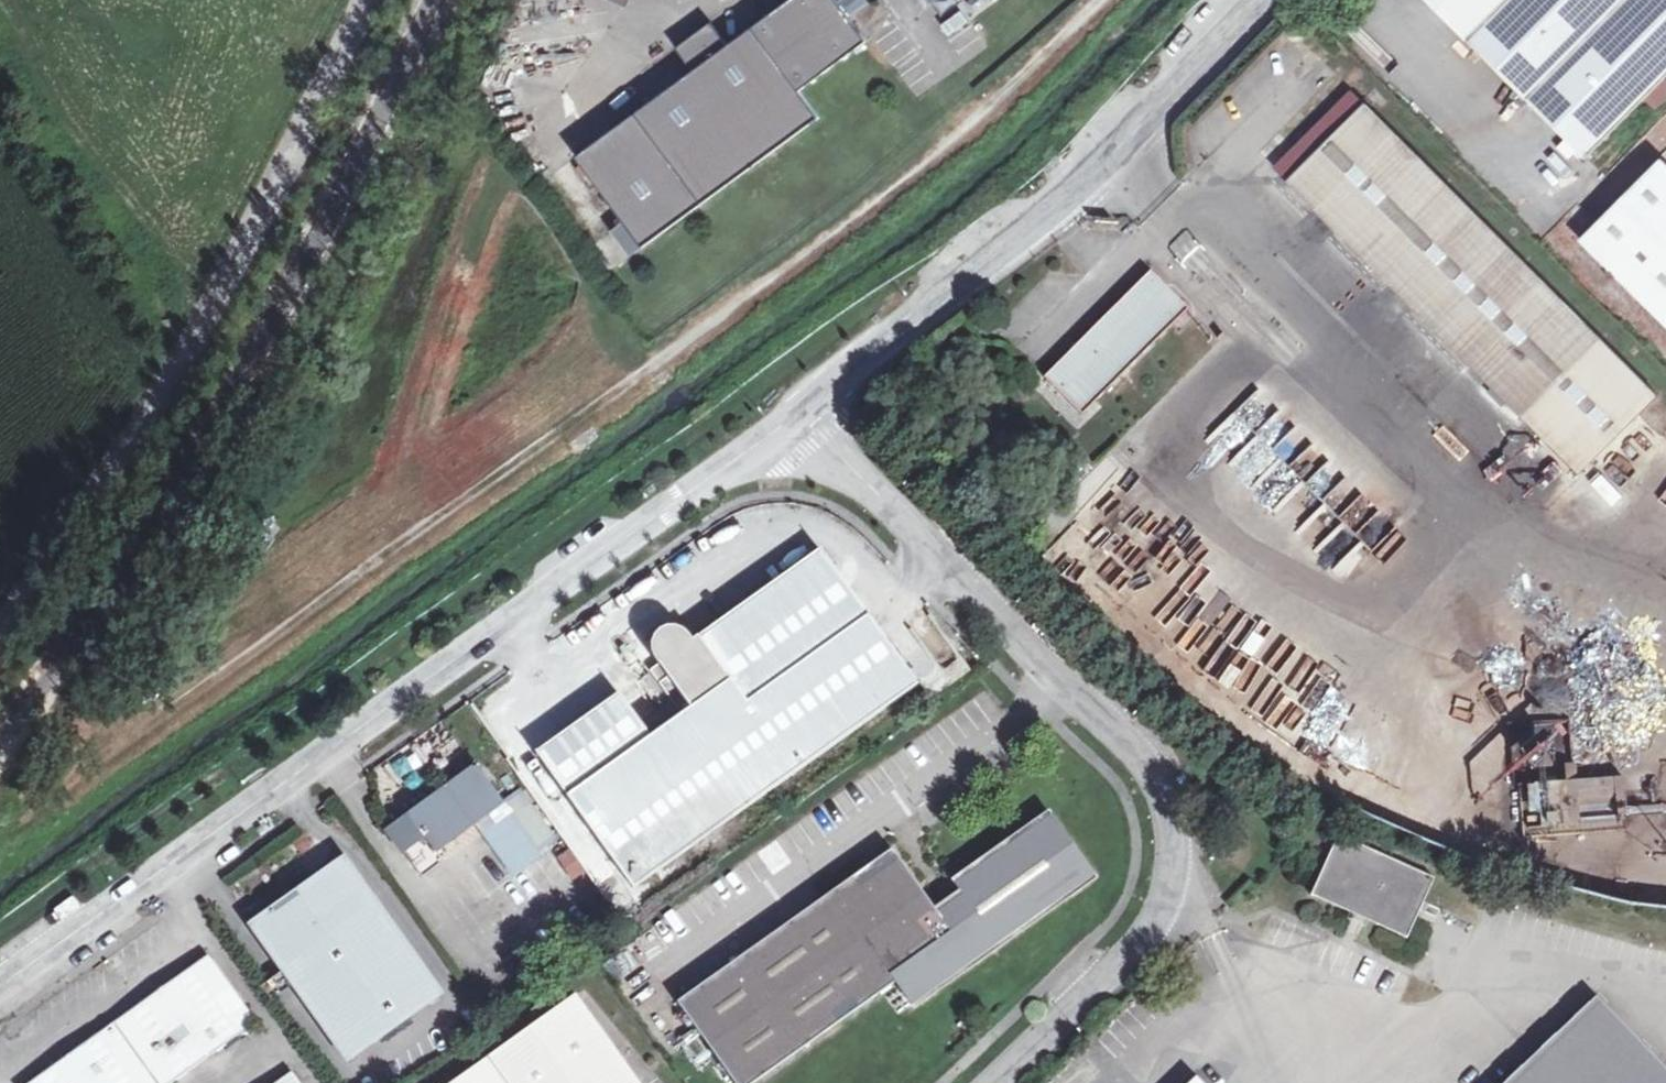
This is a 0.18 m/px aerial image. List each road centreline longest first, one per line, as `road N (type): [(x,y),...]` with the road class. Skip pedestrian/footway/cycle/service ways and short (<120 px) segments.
road 1 (track): [(1100,0),(965,134),(585,414),(152,718),(66,713),(33,695)]
road 2 (unclassified): [(799,412),(0,988)]
road 3 (unclassified): [(998,1082),(1136,949),(1162,904),(1166,798),(1137,754),(999,630),(799,412)]
road 4 (track): [(359,0),(187,343),(0,602)]
road 5 (unclassified): [(1268,0),(1084,182),(799,412)]

